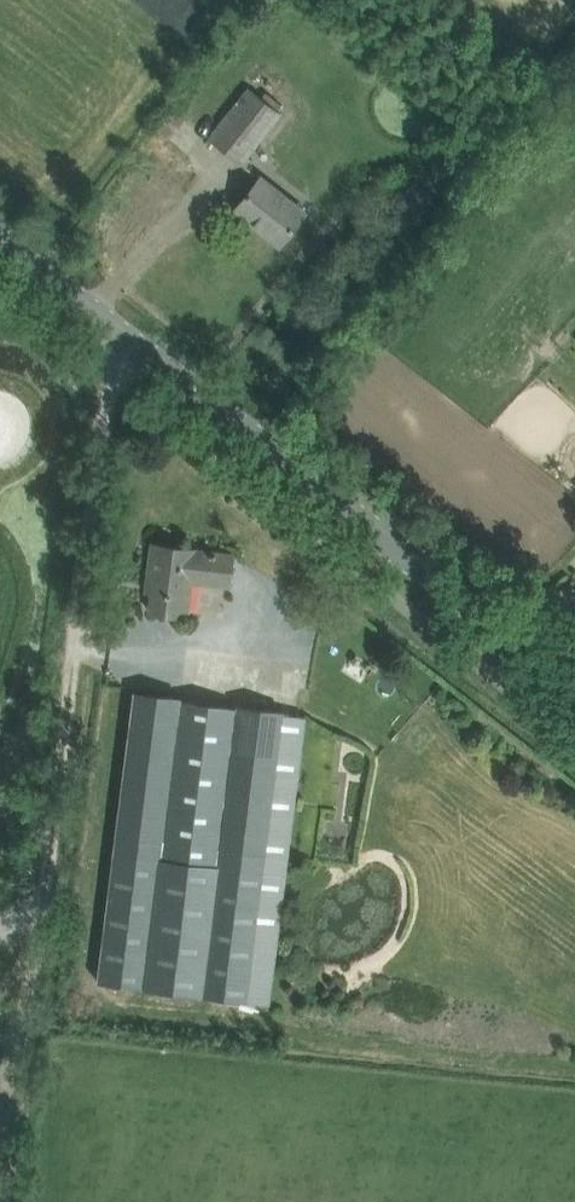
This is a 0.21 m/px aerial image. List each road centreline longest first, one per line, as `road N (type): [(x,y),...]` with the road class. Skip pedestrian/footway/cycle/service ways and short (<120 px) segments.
road 1 (track): [(6,1201),(116,382)]
road 2 (tertiary): [(574,701),(0,262)]

